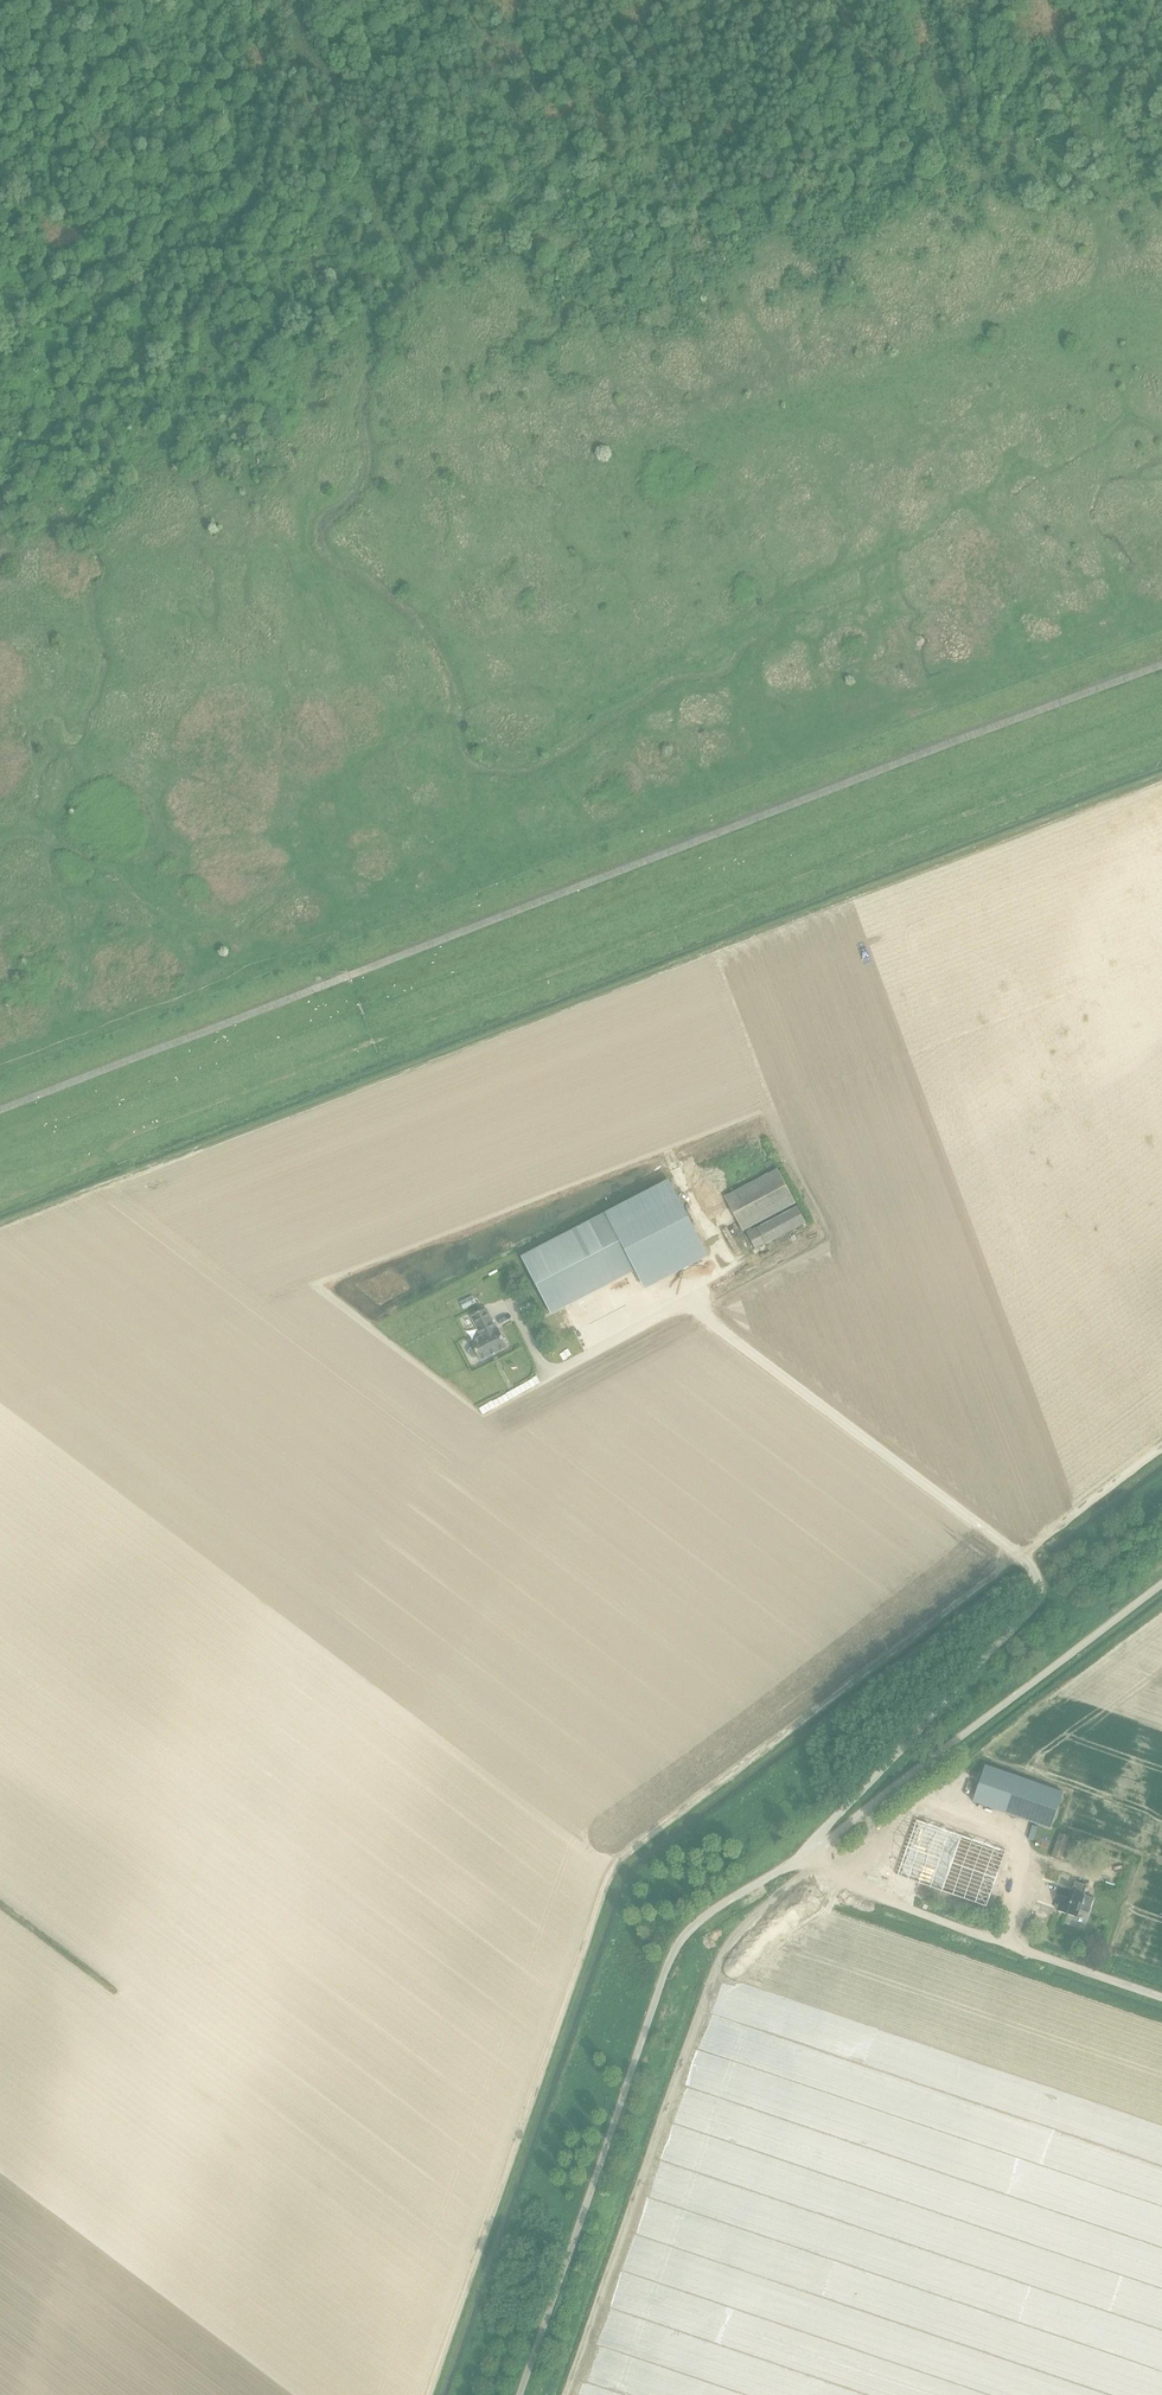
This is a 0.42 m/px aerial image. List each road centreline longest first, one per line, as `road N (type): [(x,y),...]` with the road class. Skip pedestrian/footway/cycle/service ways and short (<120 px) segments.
road 1 (track): [(1161,738),(121,1142),(0,1200)]
road 2 (unclassified): [(519,2394),(676,1944),(1161,1584)]
road 3 (track): [(816,1846),(826,1867),(867,1893),(1161,1998)]

